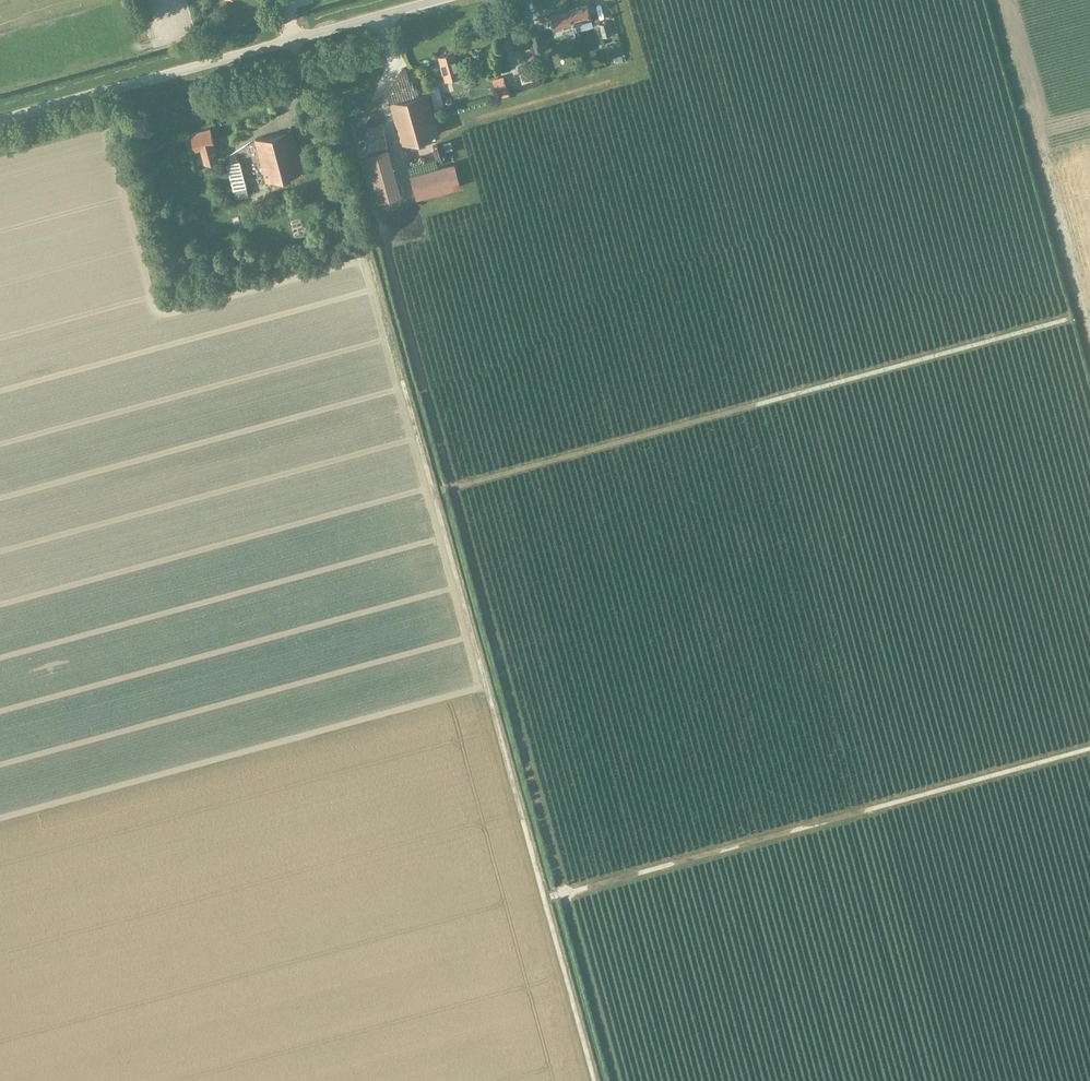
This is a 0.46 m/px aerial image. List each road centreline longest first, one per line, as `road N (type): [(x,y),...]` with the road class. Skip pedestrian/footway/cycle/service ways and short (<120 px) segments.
road 1 (unclassified): [(0,120),(438,0)]

